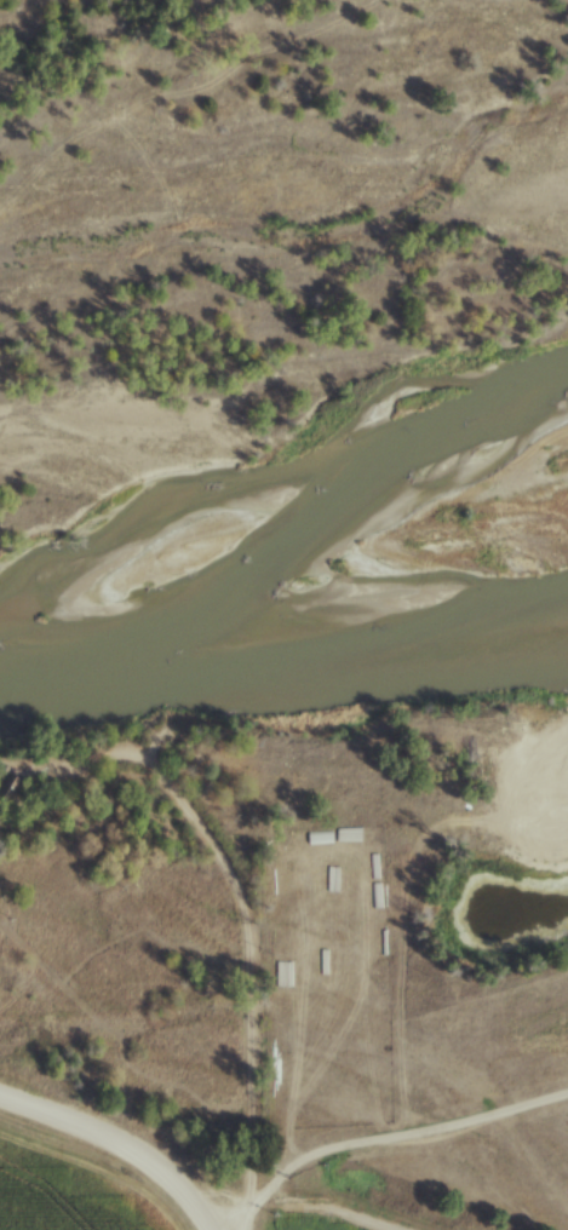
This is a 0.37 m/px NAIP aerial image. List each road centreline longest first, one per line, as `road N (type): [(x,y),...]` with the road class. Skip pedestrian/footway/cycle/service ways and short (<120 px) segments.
road 1 (tertiary): [(223,1229),(133,1150),(0,1102)]

